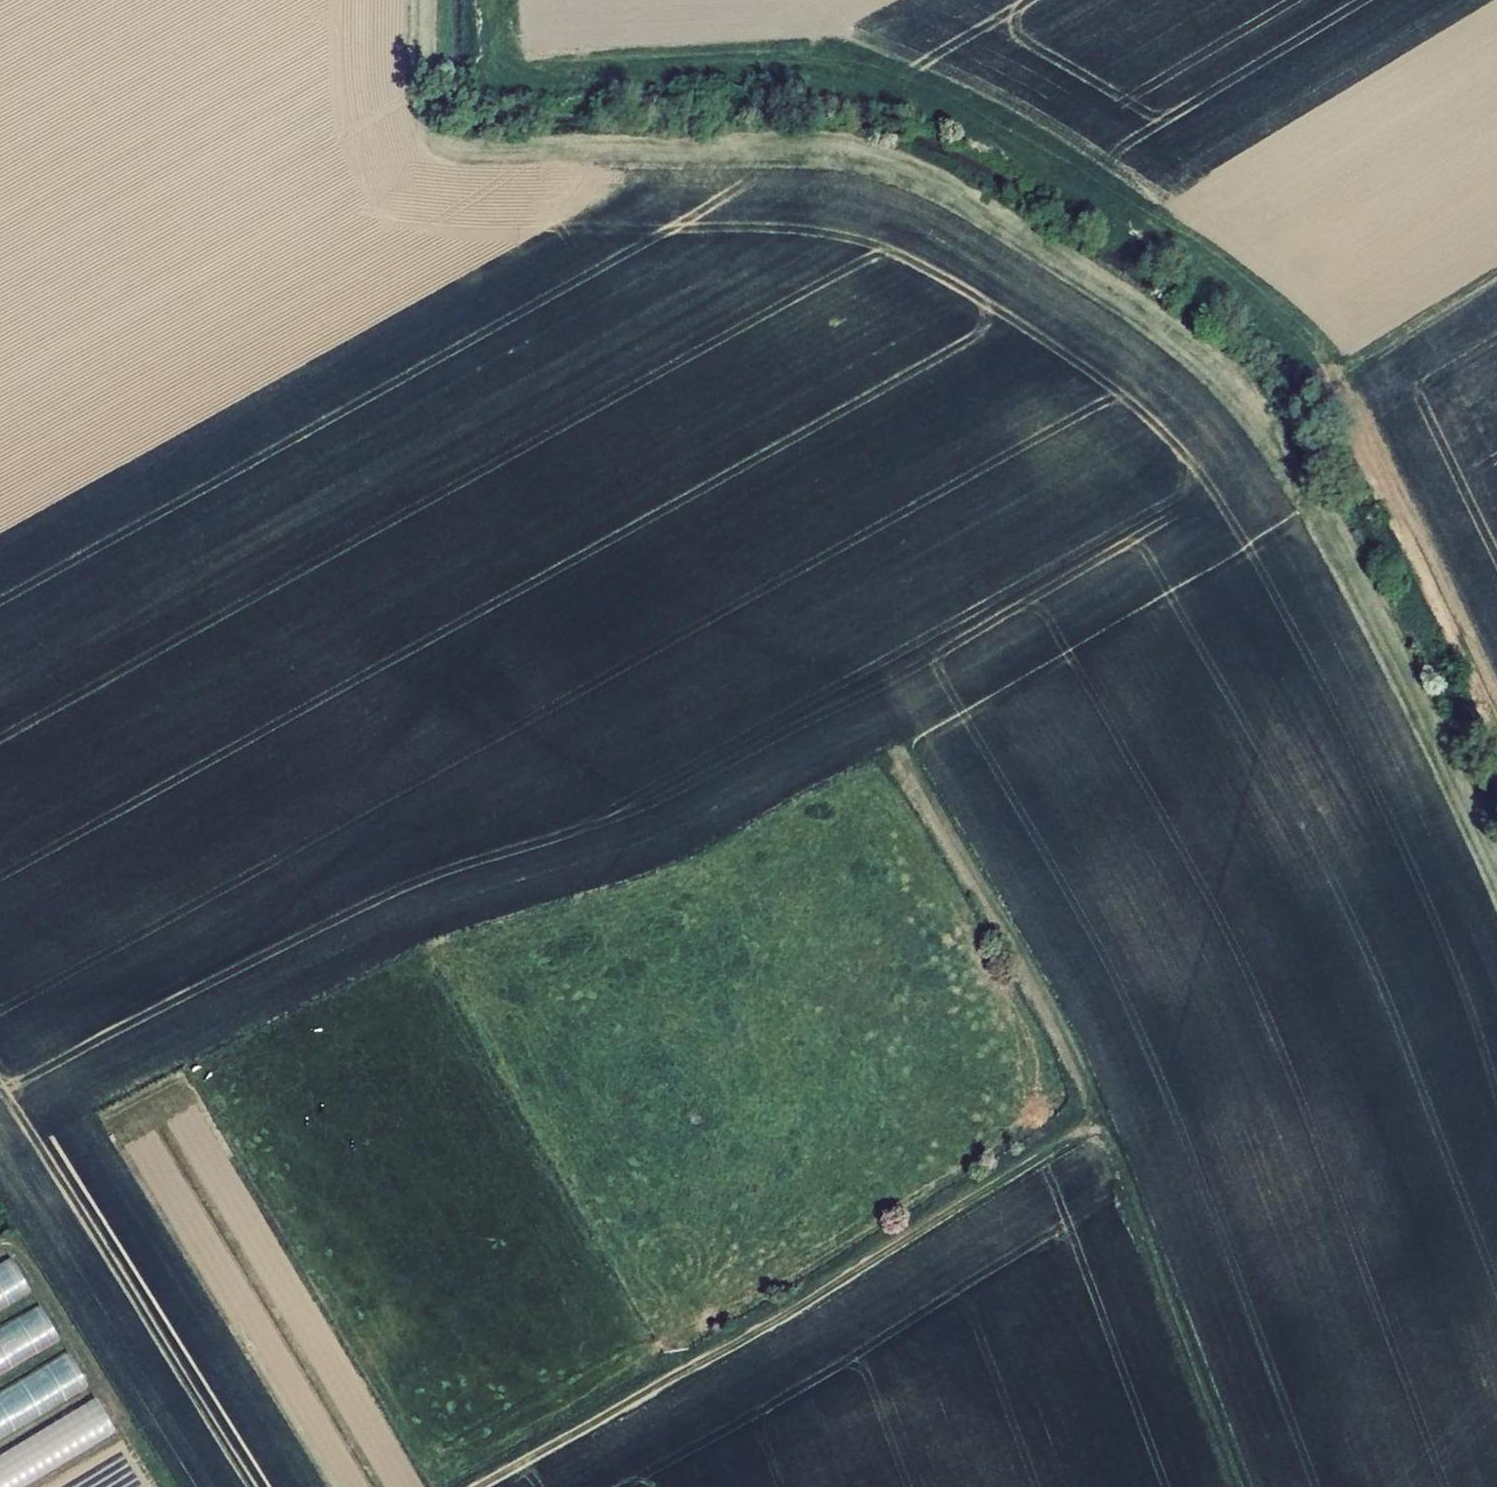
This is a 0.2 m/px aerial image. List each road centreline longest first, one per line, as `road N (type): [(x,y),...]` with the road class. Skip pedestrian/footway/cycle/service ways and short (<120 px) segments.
road 1 (track): [(902,766),(1098,1123),(1239,1486)]
road 2 (track): [(483,1486),(1098,1123)]

